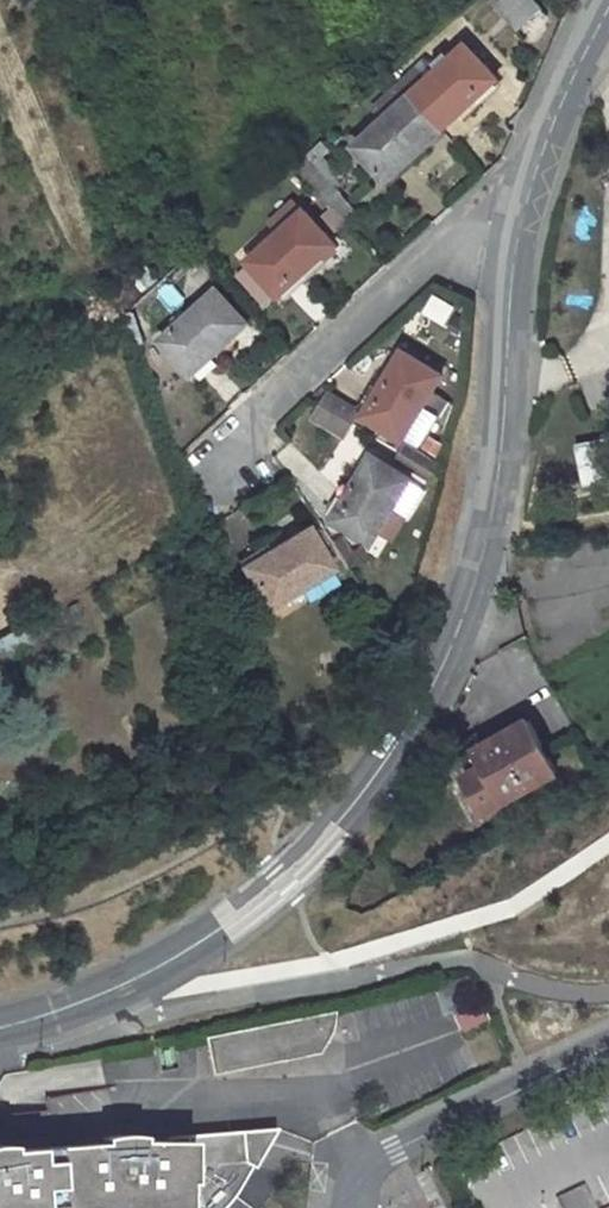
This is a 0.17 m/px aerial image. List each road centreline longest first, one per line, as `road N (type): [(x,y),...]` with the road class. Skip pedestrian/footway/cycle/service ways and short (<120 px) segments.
road 1 (tertiary): [(0,1024),(96,998),(215,934),(297,866),(415,719),(480,568),(502,470),(521,233)]
road 2 (residential): [(223,454),(449,241),(482,225),(521,233)]
road 3 (residential): [(608,1047),(356,1167),(349,1207)]
road 4 (tertiary): [(521,233),(555,119),(608,4)]

